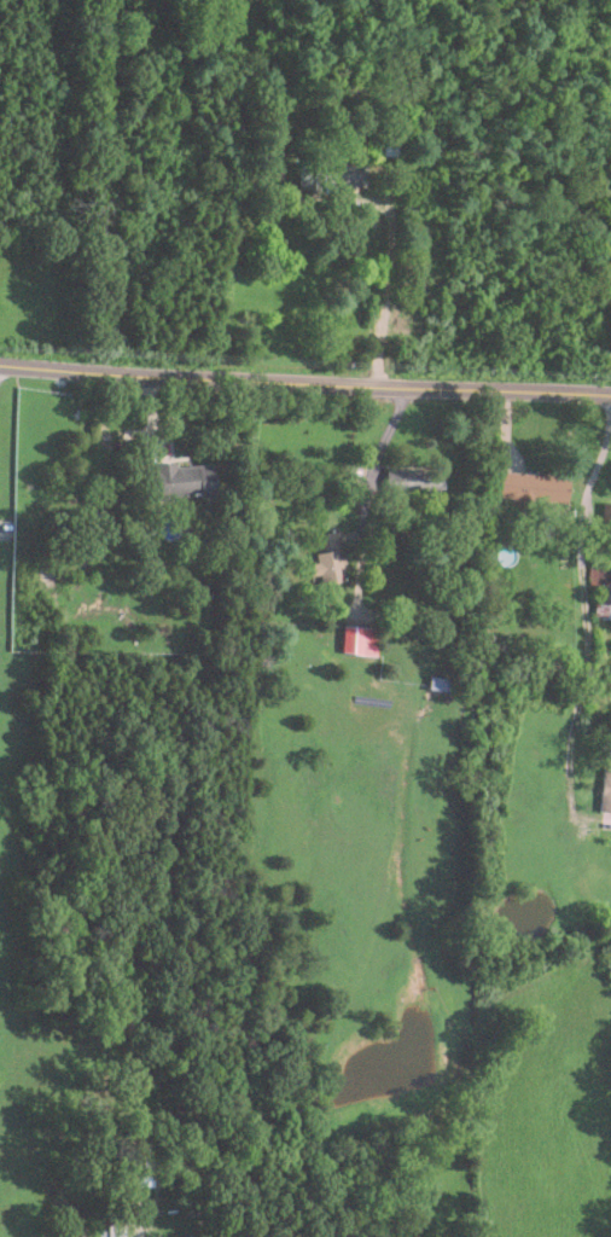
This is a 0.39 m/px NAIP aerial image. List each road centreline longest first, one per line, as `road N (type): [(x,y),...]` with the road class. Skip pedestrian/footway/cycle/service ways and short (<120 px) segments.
road 1 (tertiary): [(610,394),(0,362)]

